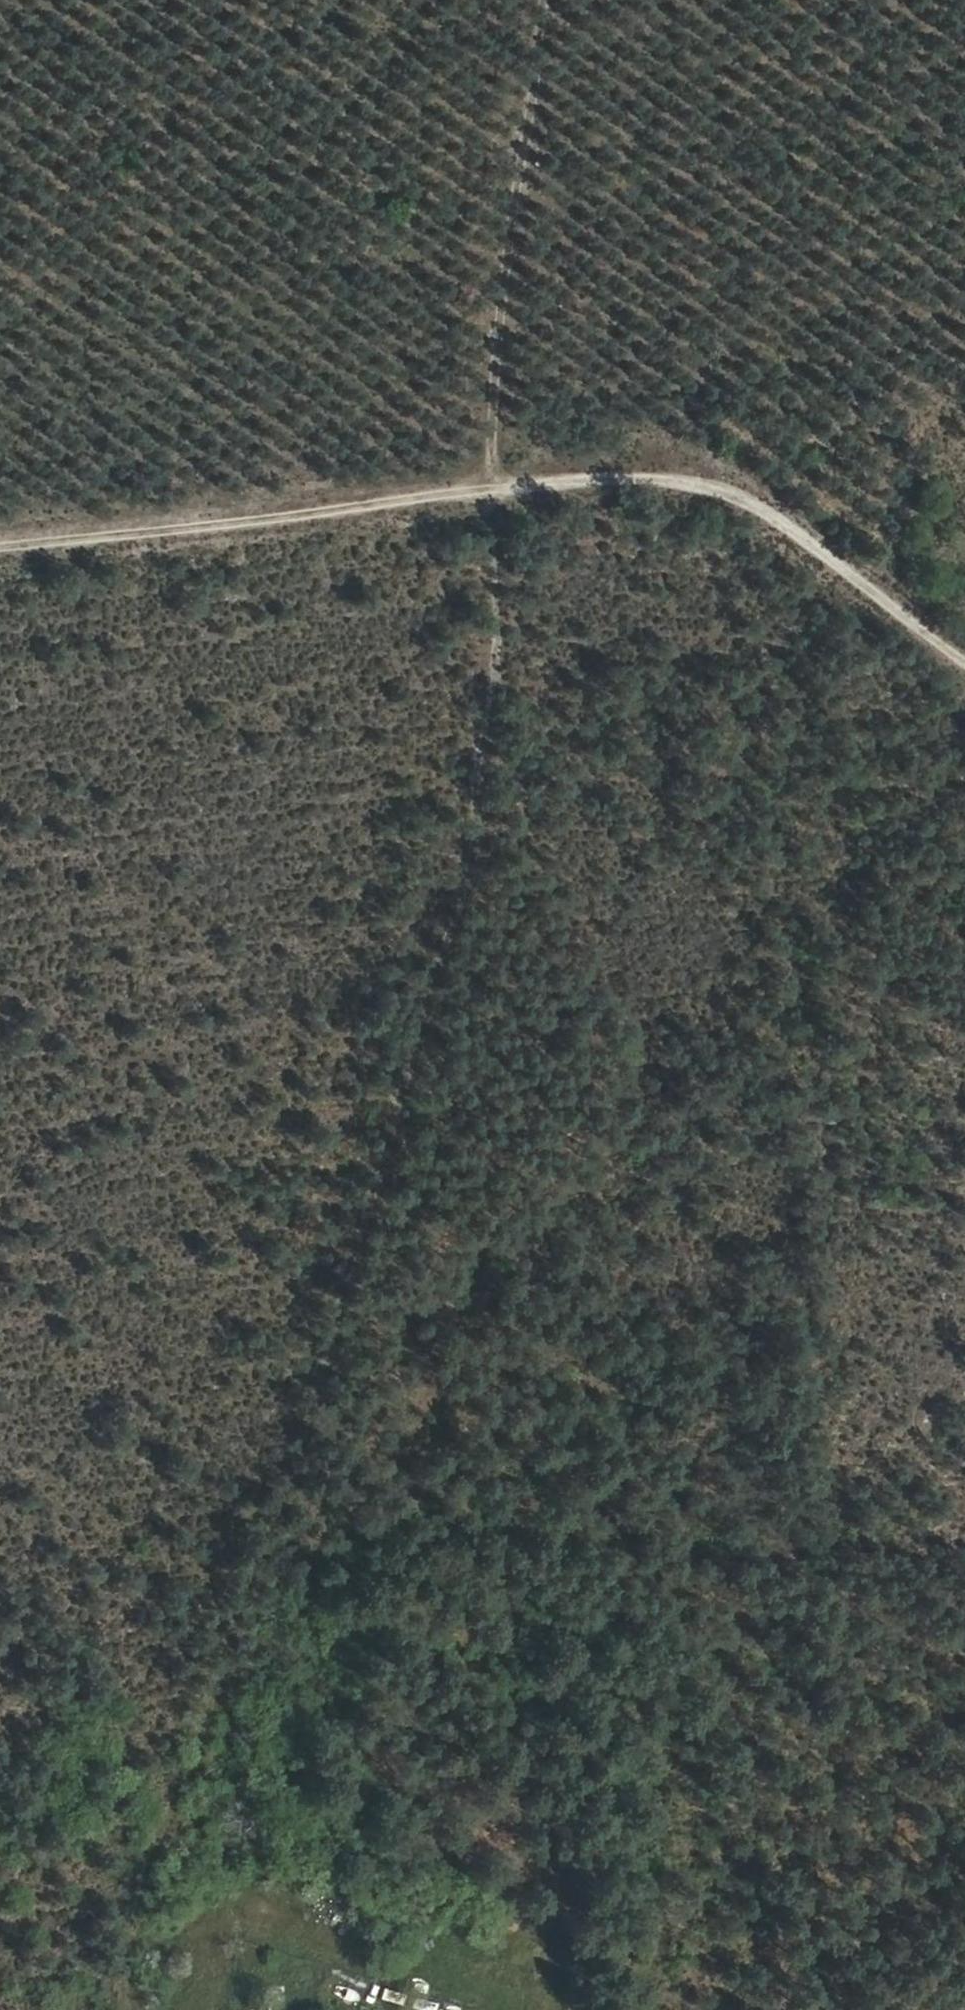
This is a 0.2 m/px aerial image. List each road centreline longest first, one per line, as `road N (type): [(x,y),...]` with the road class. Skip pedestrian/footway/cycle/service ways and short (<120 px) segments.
road 1 (track): [(0,553),(651,476),(740,495),(964,654)]
road 2 (track): [(494,494),(547,0)]

